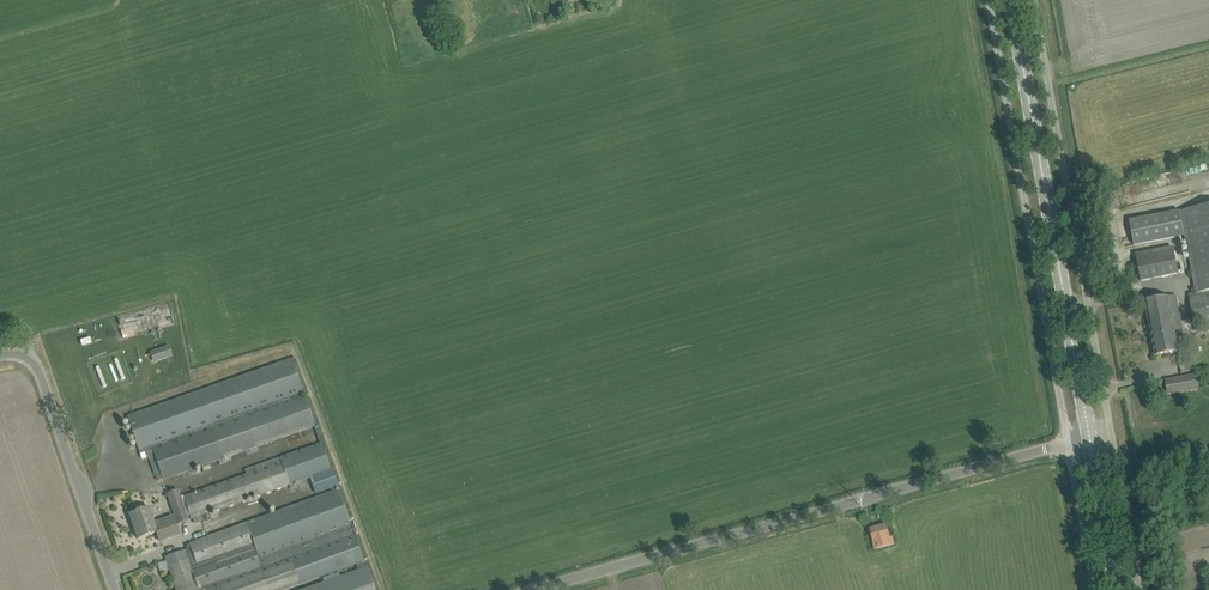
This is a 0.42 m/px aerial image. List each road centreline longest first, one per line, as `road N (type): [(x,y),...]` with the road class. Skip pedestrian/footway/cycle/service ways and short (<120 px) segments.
road 1 (unclassified): [(544,589),(1069,445)]
road 2 (unclassified): [(1069,445),(988,0)]
road 3 (primary): [(1090,440),(1011,0)]
road 4 (unclassified): [(1112,436),(1034,0)]
road 5 (unclassified): [(0,357),(22,355),(39,373),(112,589)]
road 6 (unclassified): [(1140,589),(1112,436)]
road 7 (primary): [(1117,589),(1090,440)]
road 8 (unclassified): [(1095,589),(1069,445)]

